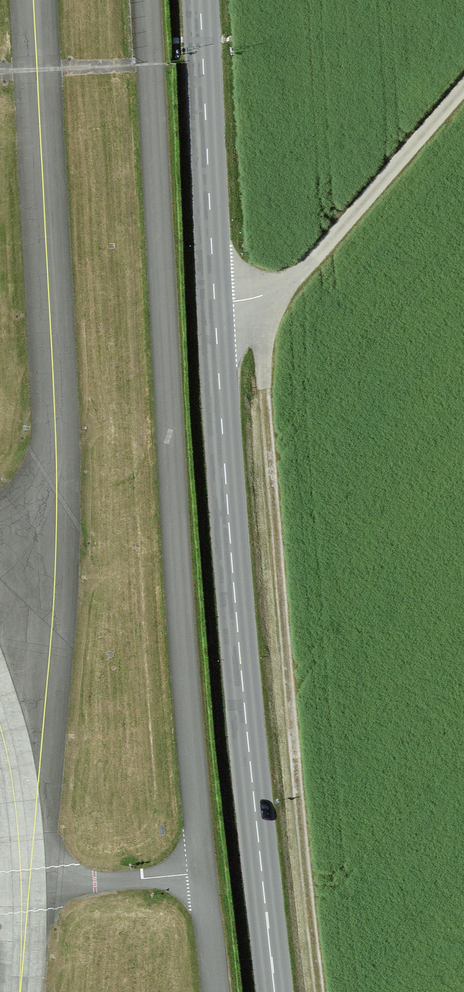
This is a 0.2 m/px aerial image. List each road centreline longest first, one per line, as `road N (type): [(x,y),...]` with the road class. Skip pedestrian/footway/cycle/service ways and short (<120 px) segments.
road 1 (tertiary): [(275,991),(226,474),(200,0)]
road 2 (track): [(256,297),(319,991)]
road 3 (track): [(463,88),(296,276),(256,297),(215,304)]

